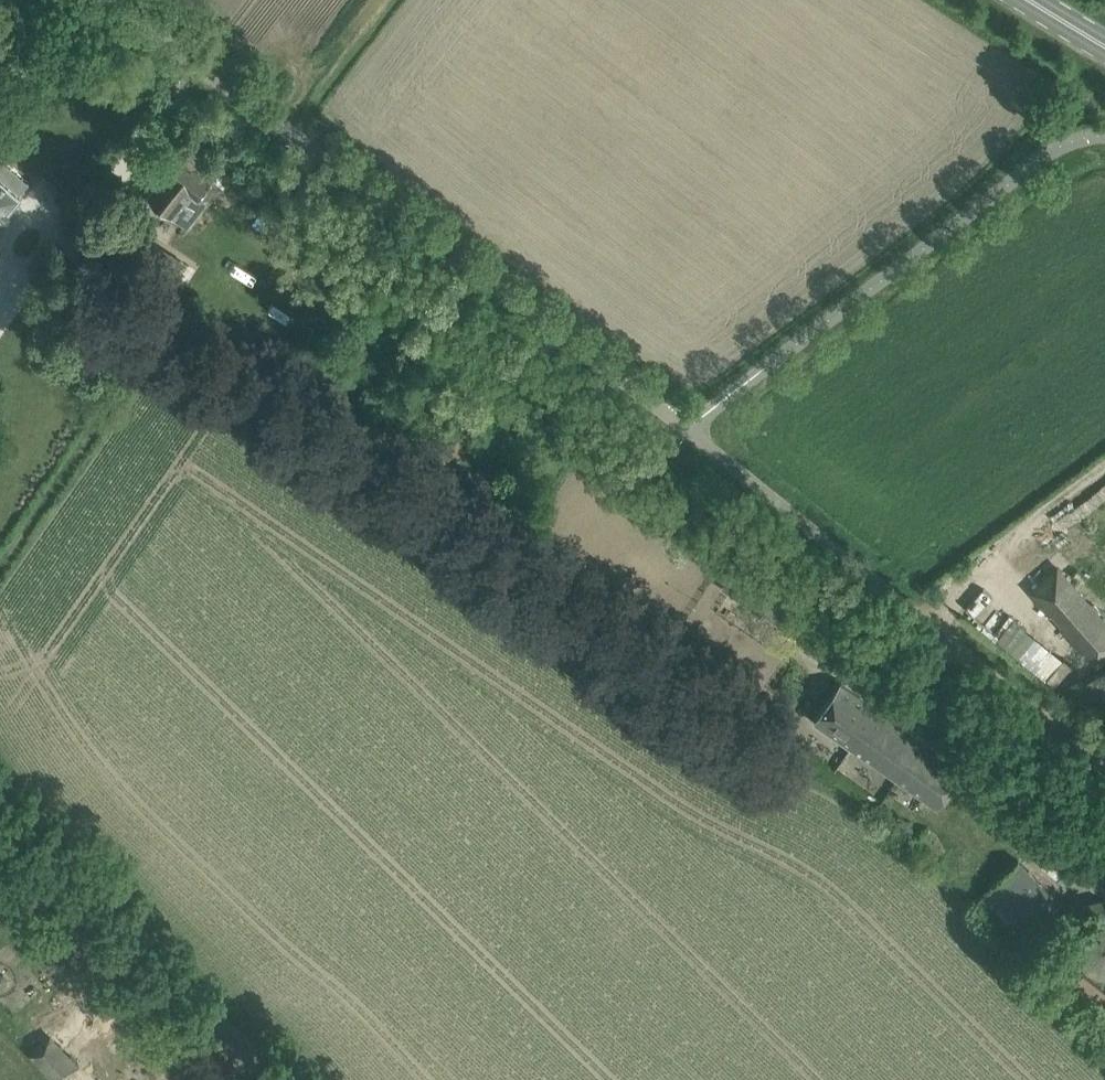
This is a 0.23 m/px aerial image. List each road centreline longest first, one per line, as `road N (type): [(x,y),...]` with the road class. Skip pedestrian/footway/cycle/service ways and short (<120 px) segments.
road 1 (residential): [(1104,770),(686,429),(165,37),(102,0)]
road 2 (unclassified): [(278,1079),(47,852),(0,787)]

